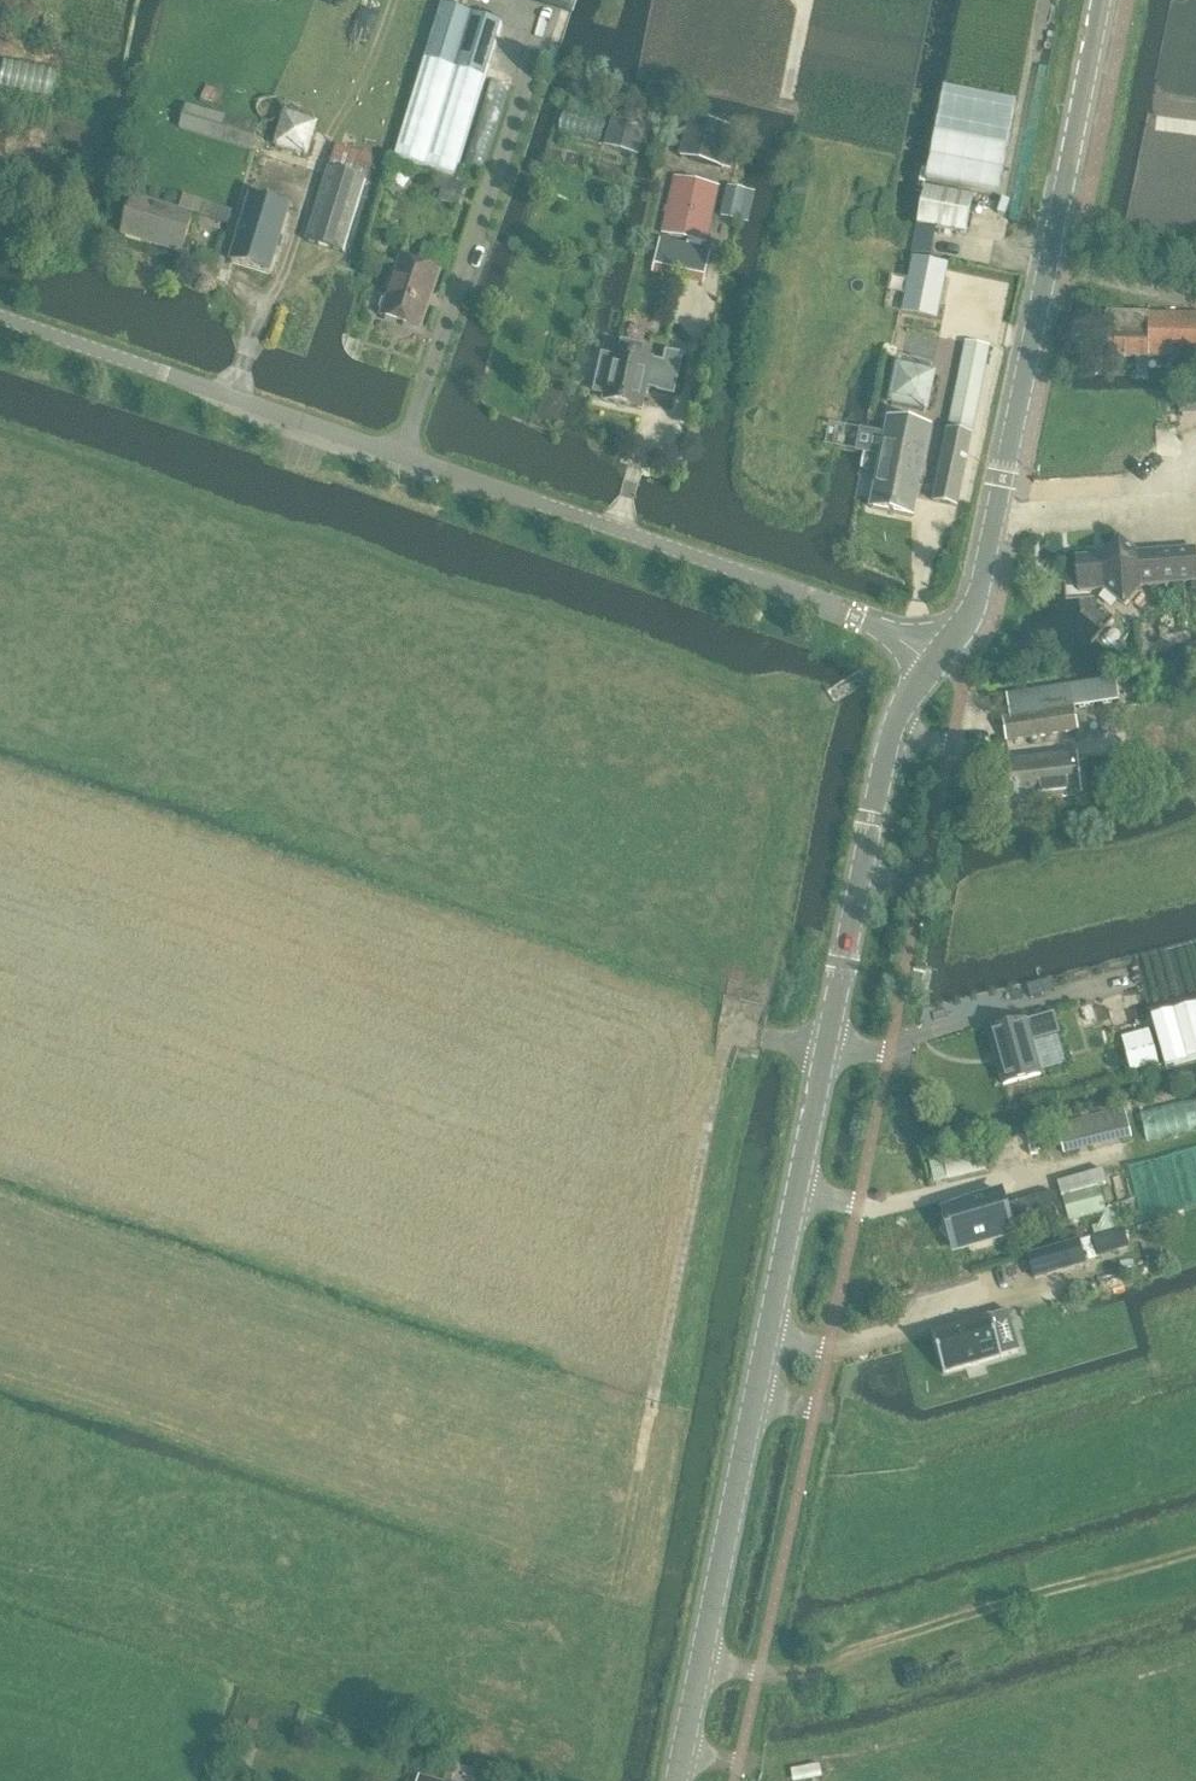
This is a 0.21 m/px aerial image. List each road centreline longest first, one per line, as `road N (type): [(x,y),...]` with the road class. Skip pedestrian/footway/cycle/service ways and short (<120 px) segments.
road 1 (tertiary): [(934,649),(888,742),(677,1780)]
road 2 (tertiary): [(934,649),(786,587),(0,317)]
road 3 (tertiary): [(934,649),(978,599),(1101,0)]

